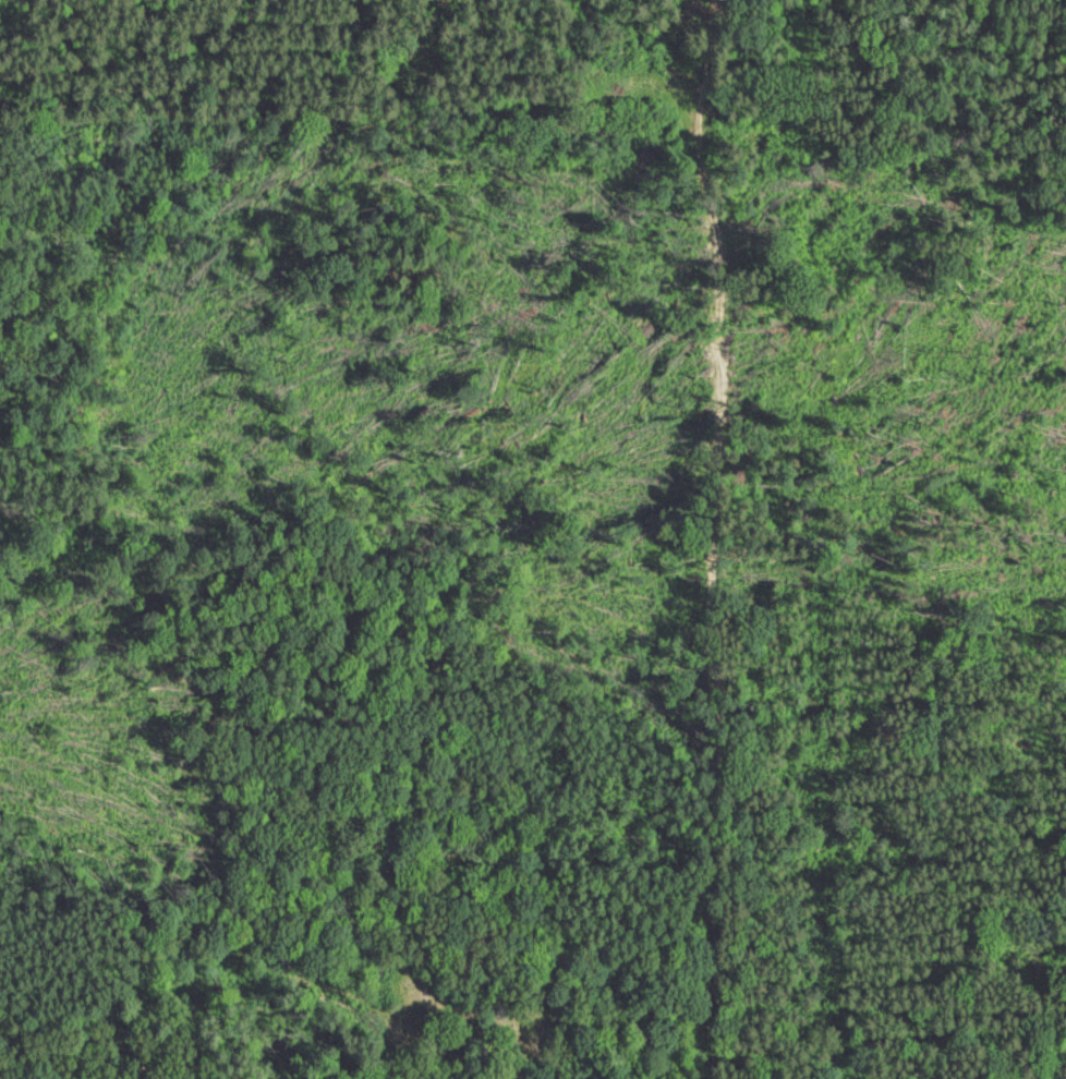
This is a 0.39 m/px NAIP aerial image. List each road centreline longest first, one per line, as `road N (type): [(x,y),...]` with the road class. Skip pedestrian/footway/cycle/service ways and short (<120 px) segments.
road 1 (track): [(676,1078),(714,605),(645,0)]

